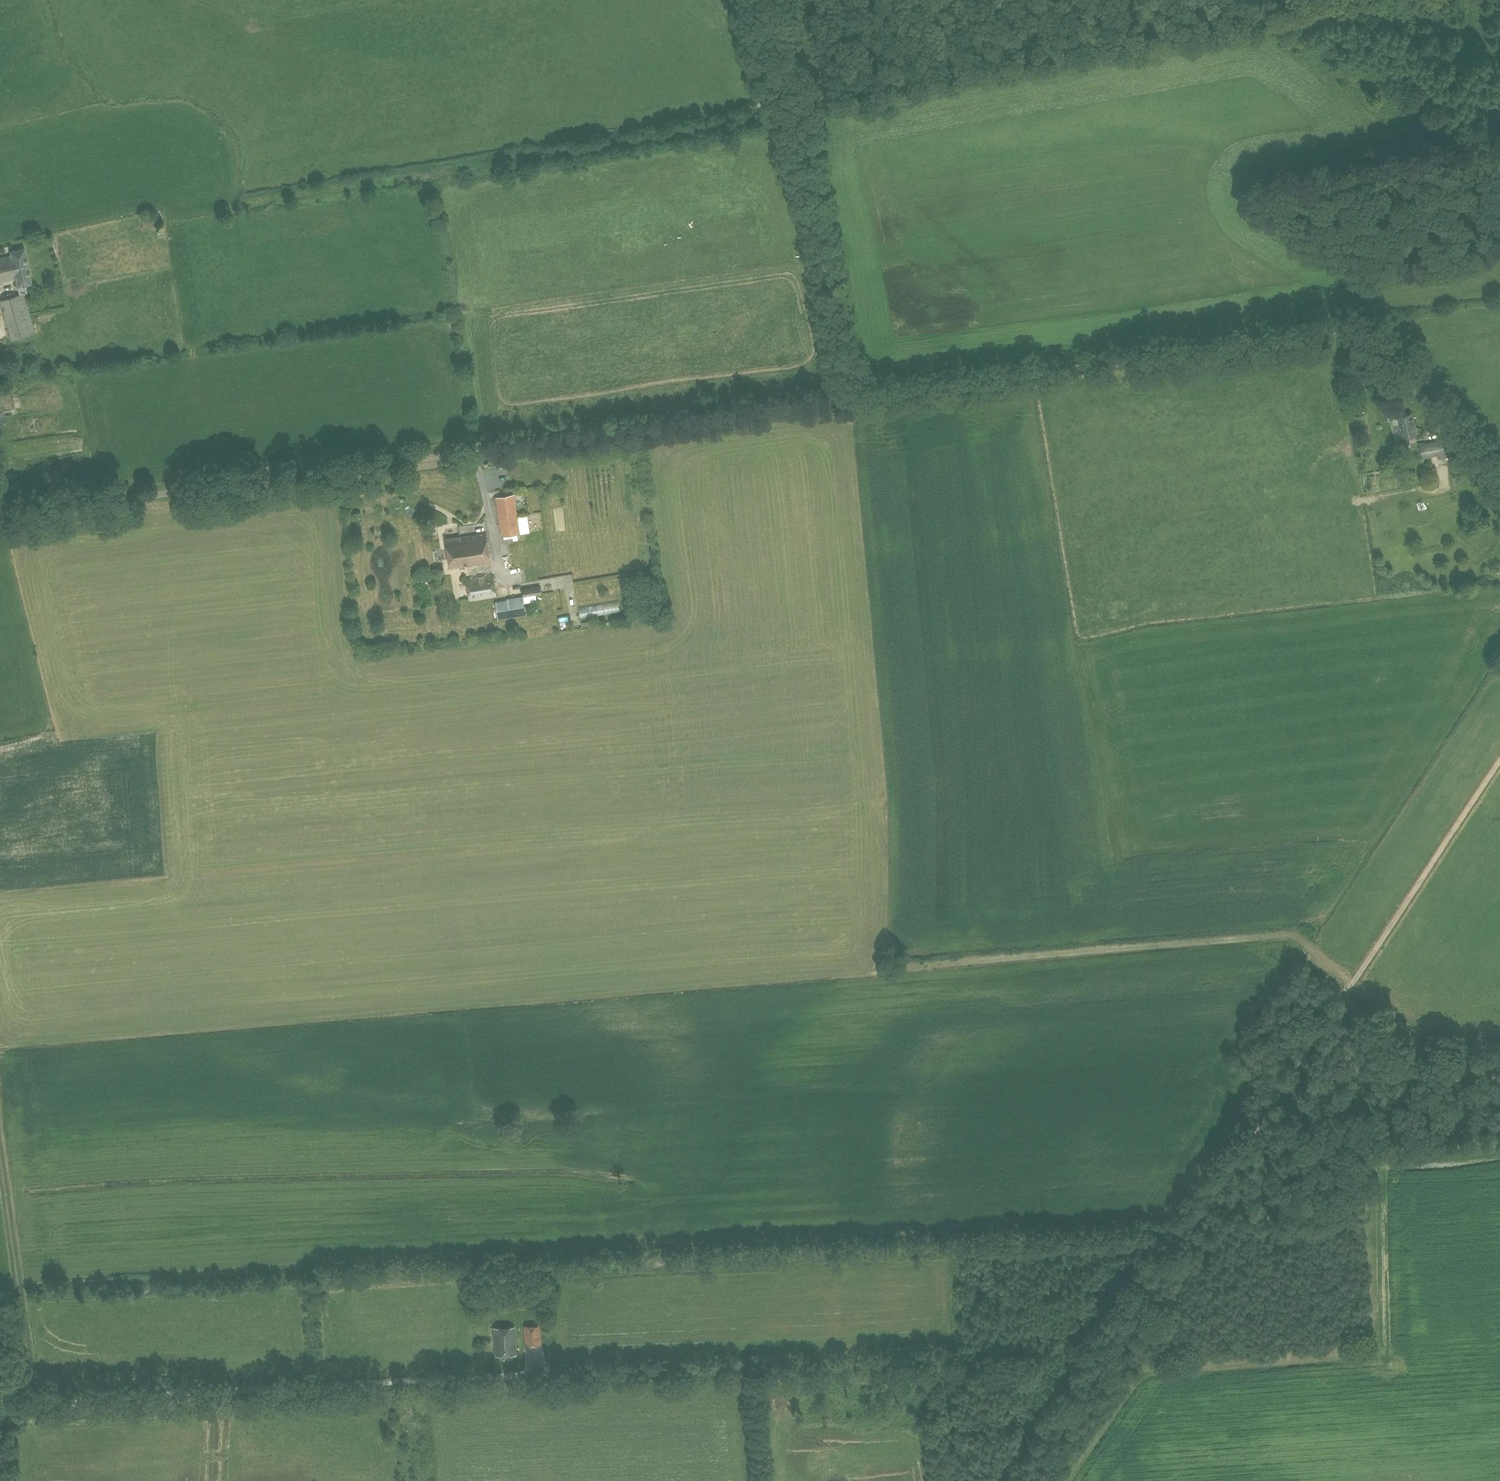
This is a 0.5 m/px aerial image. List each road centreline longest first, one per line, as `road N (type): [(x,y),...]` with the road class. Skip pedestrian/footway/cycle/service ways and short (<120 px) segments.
road 1 (unclassified): [(1499,484),(1371,339),(1352,332),(0,516)]

